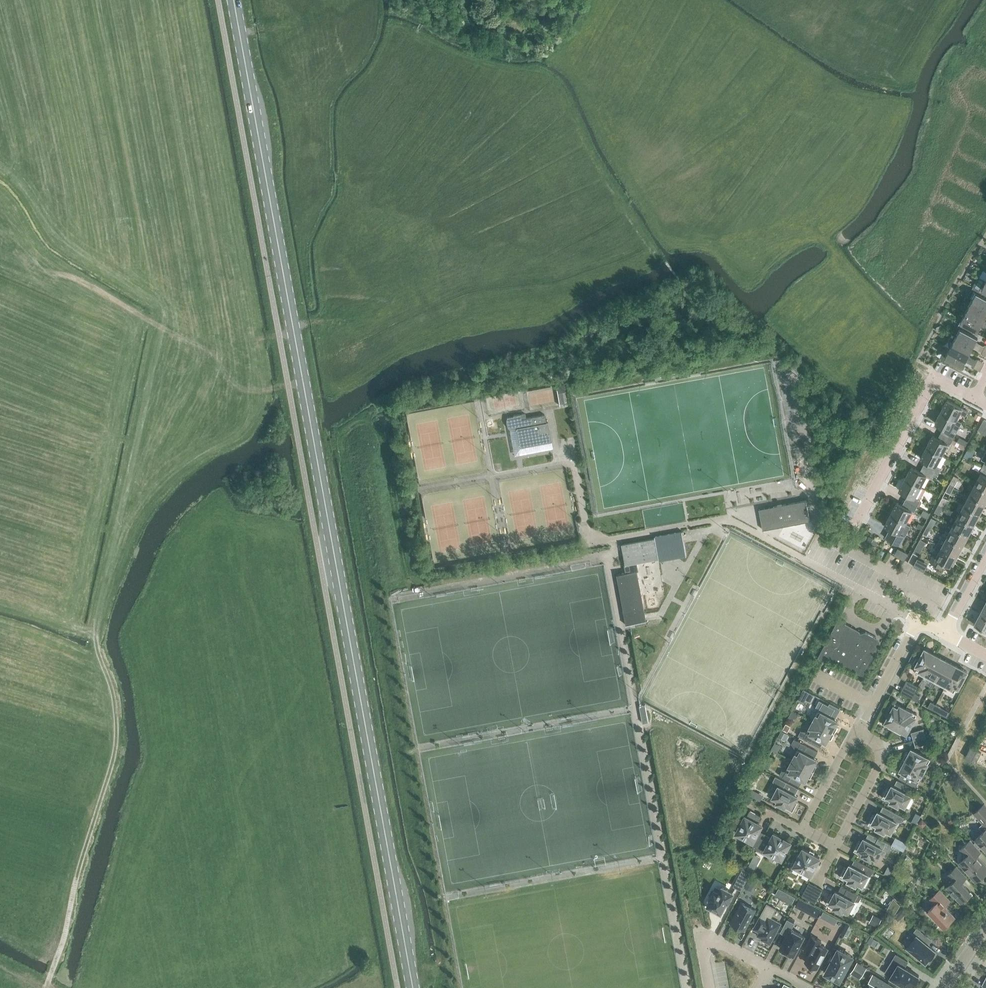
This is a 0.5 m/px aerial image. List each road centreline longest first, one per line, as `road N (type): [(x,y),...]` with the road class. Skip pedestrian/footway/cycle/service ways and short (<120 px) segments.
road 1 (primary): [(413,987),(235,0)]
road 2 (track): [(162,329),(96,630),(116,718),(115,754),(45,987)]
road 3 (track): [(818,228),(908,330),(908,361),(933,374)]
road 4 (residential): [(858,735),(877,746),(882,763),(836,849),(804,831)]
road 5 (residential): [(857,520),(934,380)]
road 6 (track): [(162,329),(261,388),(303,382)]
road 7 (residential): [(858,735),(919,620)]
road 8 (track): [(47,269),(162,329)]
road 9 (residential): [(770,967),(708,939),(700,946),(708,987)]

